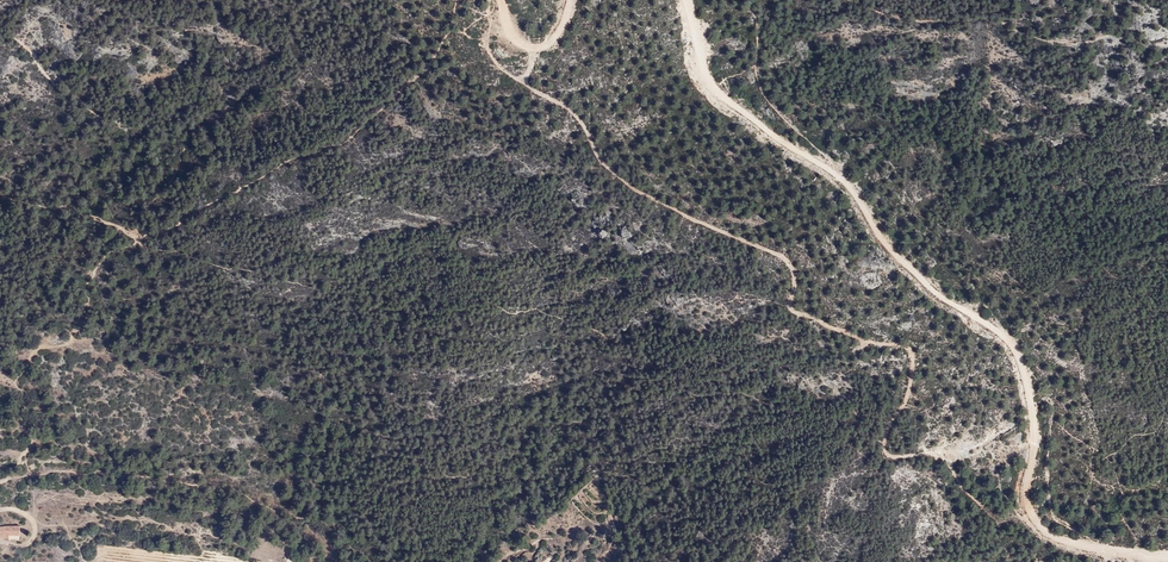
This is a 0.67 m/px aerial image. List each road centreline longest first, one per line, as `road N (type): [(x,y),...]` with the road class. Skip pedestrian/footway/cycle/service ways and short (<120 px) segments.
road 1 (track): [(683,0),(706,86),(758,132),(826,175),(894,267),(1008,351),(1022,382),(1030,440),(1021,503),(1029,520),(1057,541),(1086,549),(1167,556)]
road 2 (track): [(499,0),(516,36),(537,49),(556,40),(570,0)]

